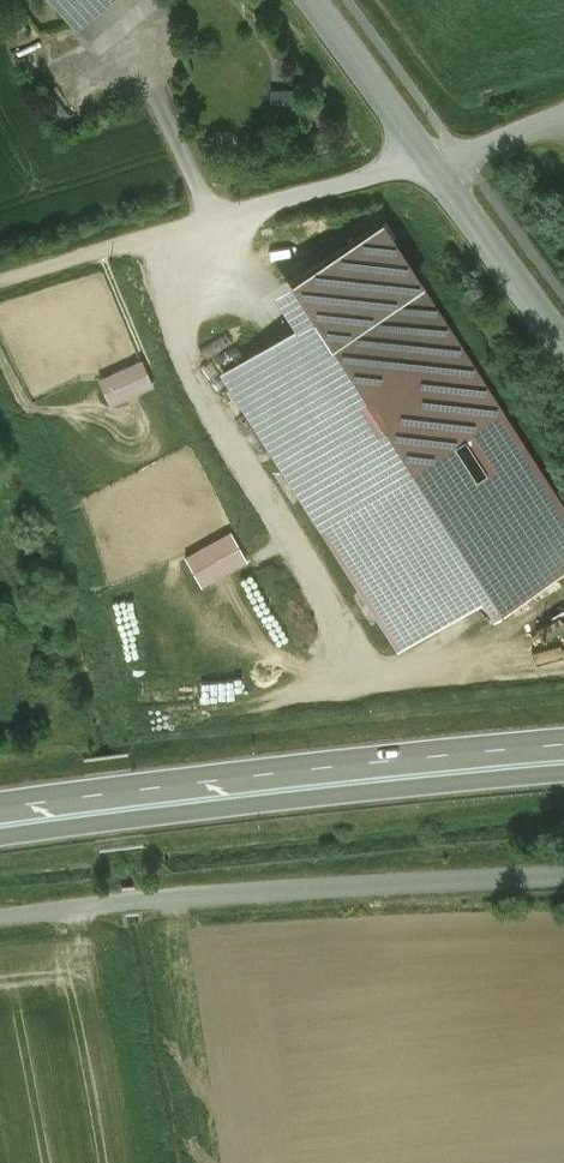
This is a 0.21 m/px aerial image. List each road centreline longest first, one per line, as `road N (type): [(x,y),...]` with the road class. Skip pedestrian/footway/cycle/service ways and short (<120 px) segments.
road 1 (trunk): [(0,840),(563,775)]
road 2 (trunk): [(563,746),(0,807)]
road 3 (unclassified): [(563,872),(118,901),(0,918)]
road 4 (unclassified): [(425,154),(0,283)]
road 5 (tertiary): [(563,344),(425,154)]
road 6 (tertiary): [(425,154),(312,0)]
road 7 (unclassified): [(563,112),(461,154),(425,154)]

